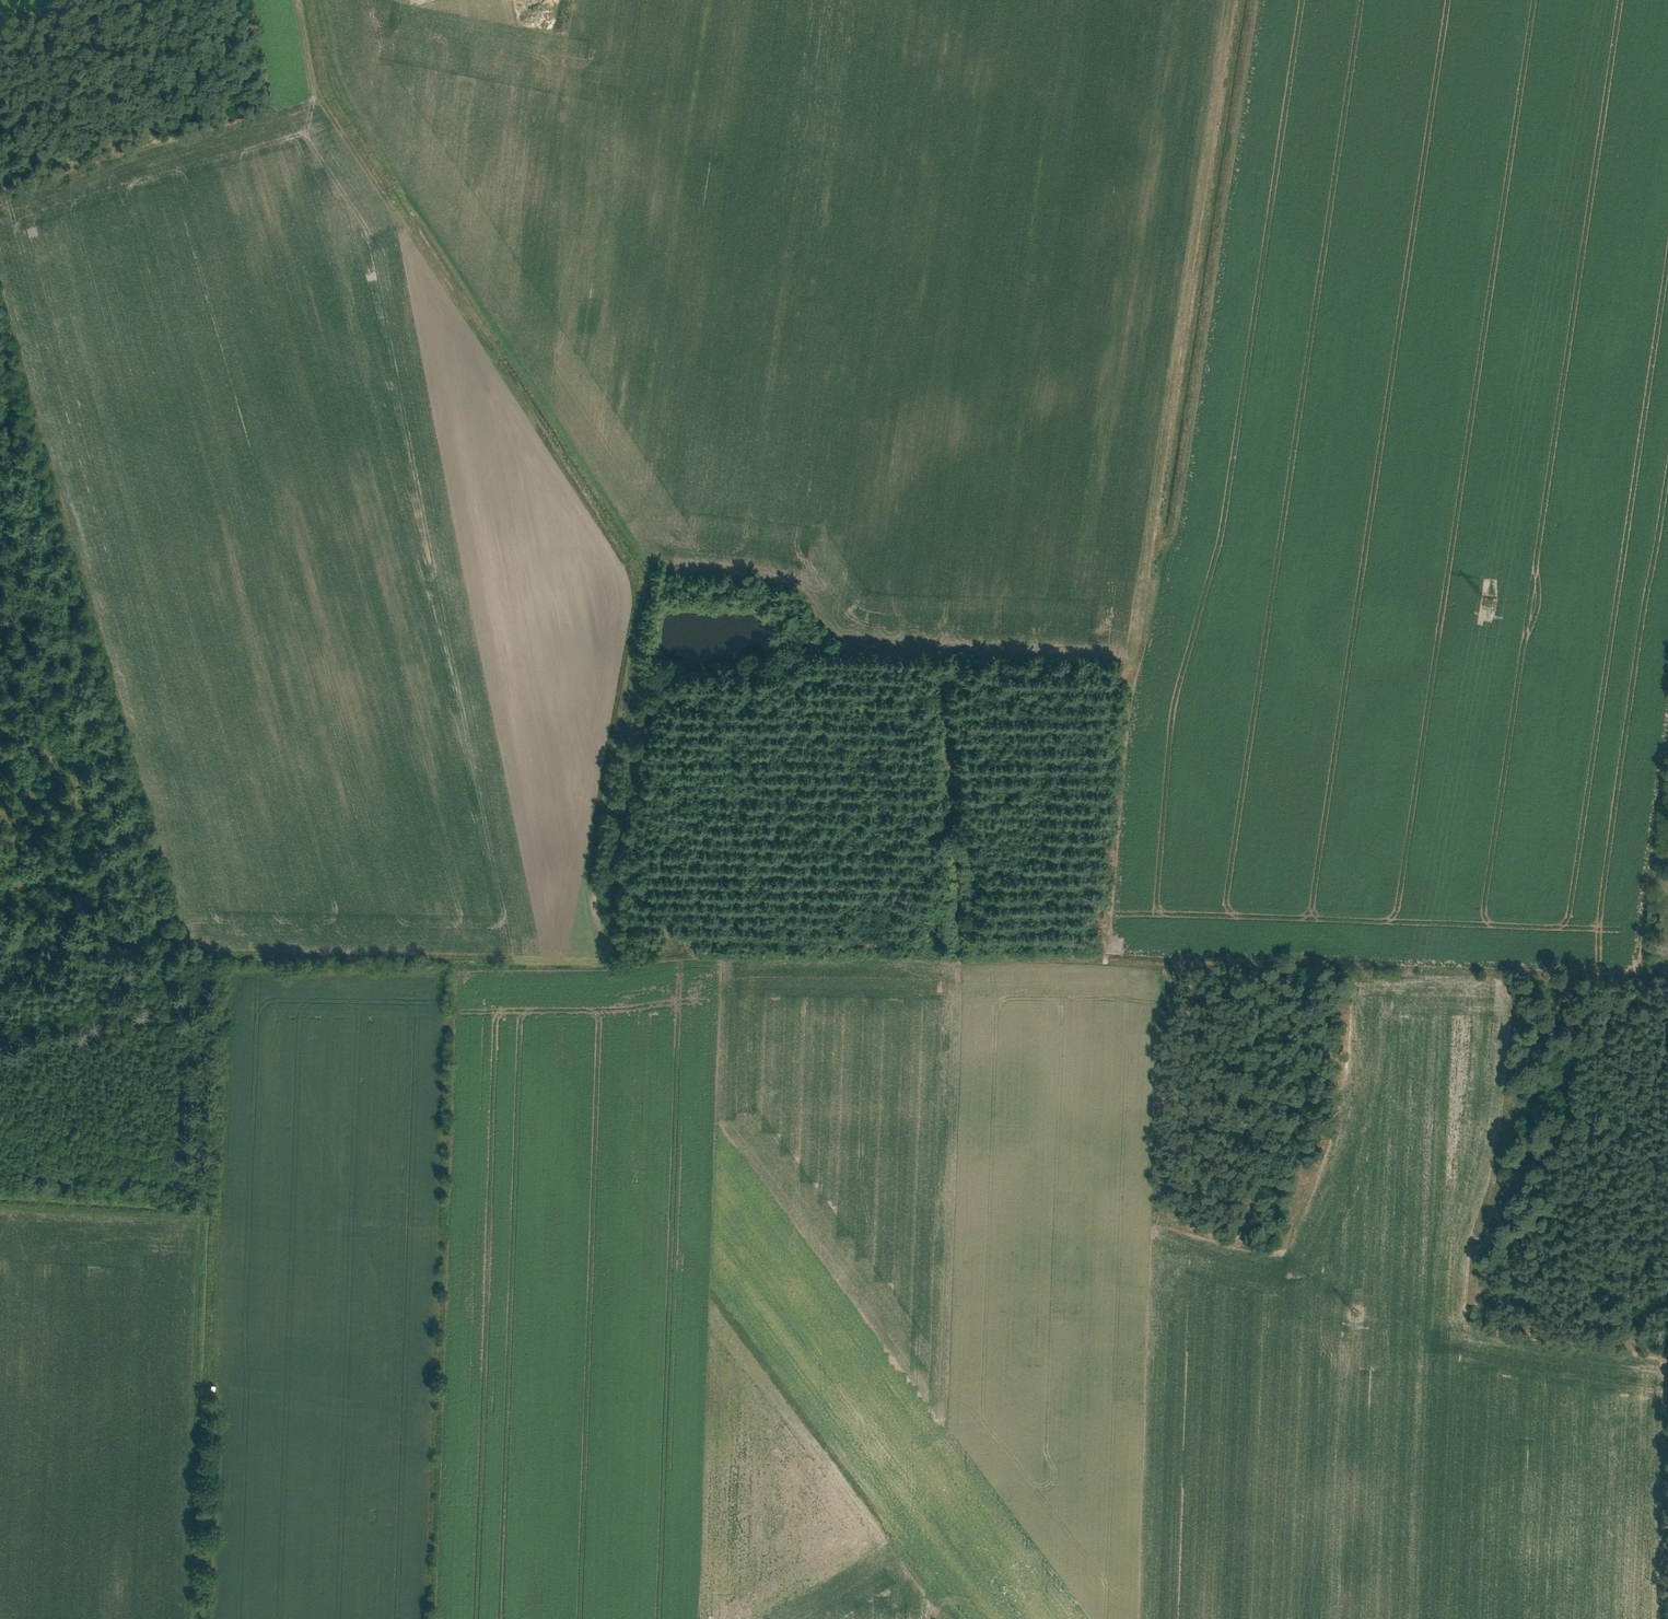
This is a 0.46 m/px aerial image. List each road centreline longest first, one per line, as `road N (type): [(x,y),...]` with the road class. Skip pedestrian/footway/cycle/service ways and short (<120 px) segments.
road 1 (track): [(826,656),(1119,665),(1219,0)]
road 2 (track): [(0,311),(176,944)]

